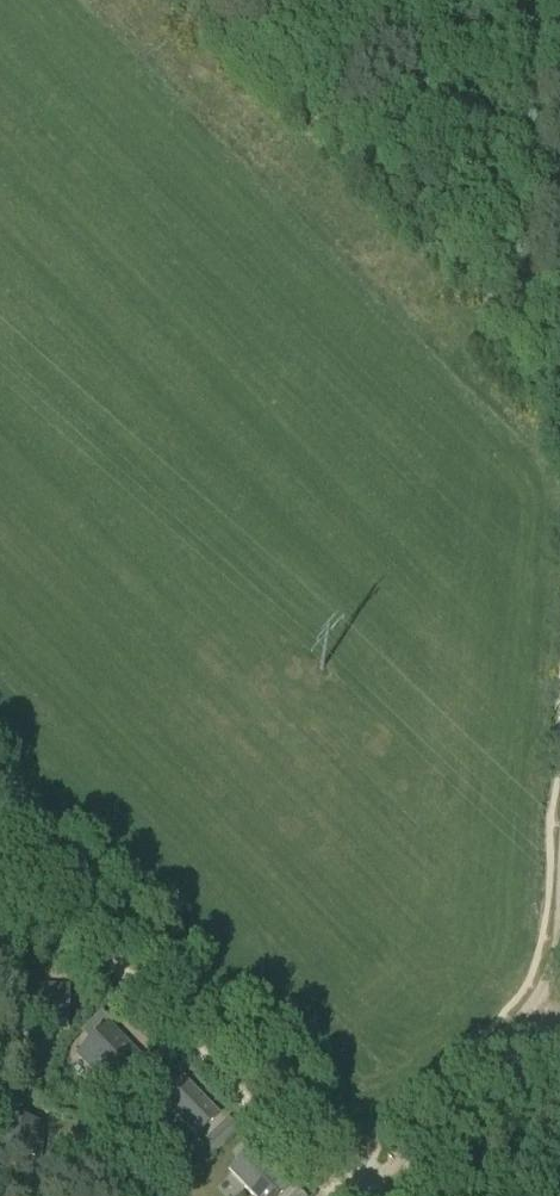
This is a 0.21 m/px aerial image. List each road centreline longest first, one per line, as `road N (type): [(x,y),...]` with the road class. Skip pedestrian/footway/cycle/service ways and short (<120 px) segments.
road 1 (track): [(0,938),(110,961),(337,1195)]
road 2 (track): [(372,1179),(548,1001),(559,852)]
road 3 (track): [(516,144),(527,0)]

